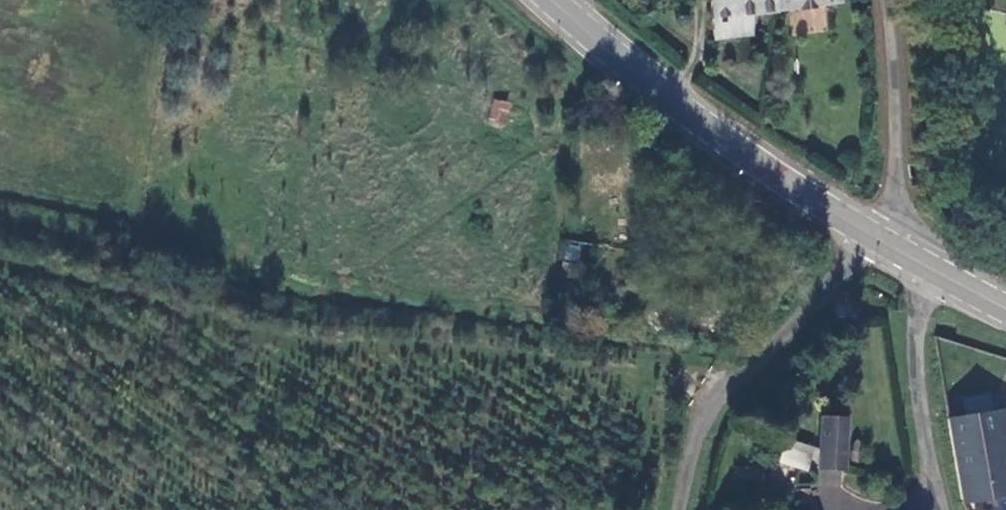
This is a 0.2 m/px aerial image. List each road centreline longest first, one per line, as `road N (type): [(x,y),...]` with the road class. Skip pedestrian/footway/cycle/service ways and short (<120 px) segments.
road 1 (tertiary): [(553,0),(768,169),(877,235)]
road 2 (unclassified): [(938,271),(922,301),(919,353),(943,509)]
road 3 (unclassified): [(885,0),(897,189),(892,217),(877,235)]

